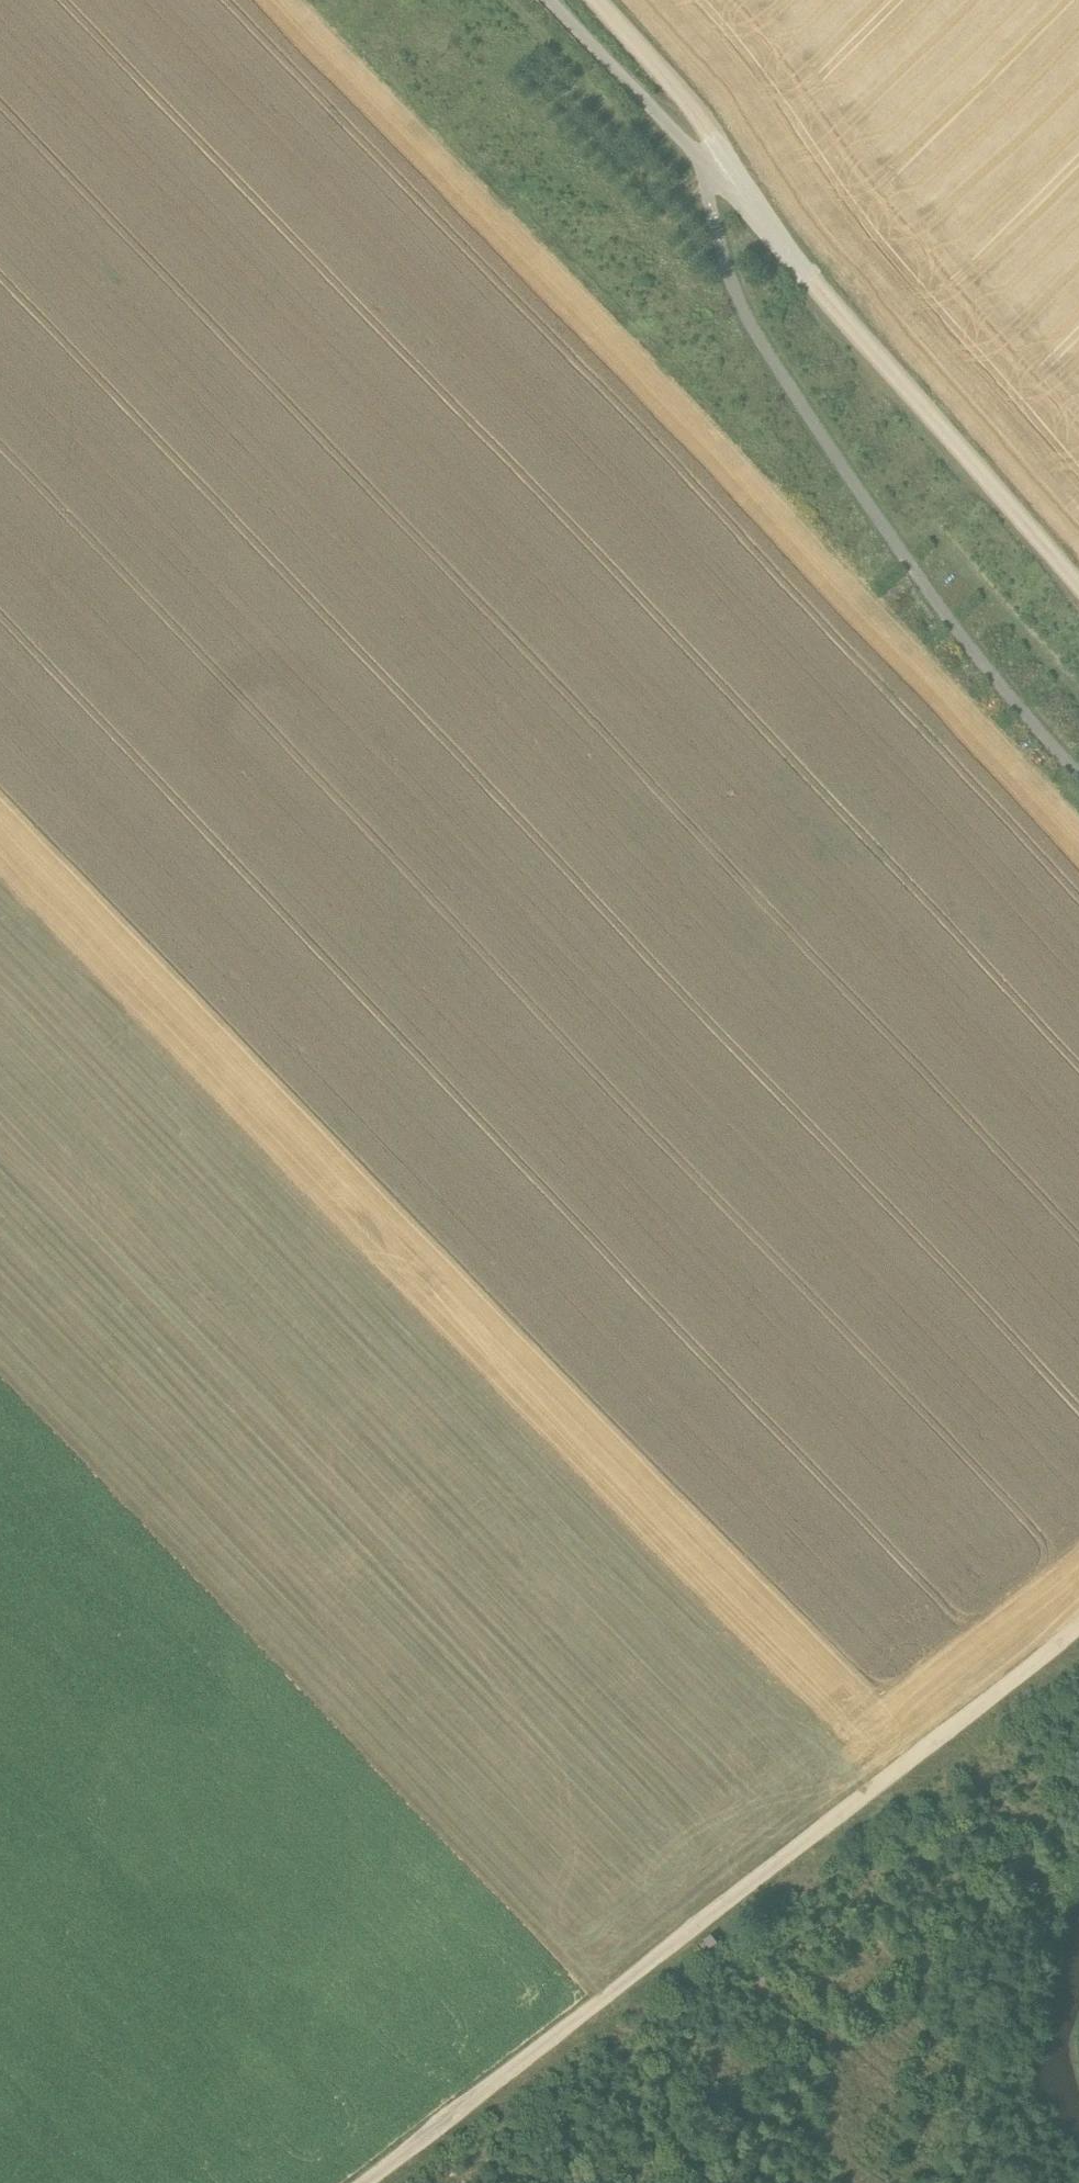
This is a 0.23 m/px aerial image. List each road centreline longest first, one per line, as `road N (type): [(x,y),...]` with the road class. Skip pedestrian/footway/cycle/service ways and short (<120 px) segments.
road 1 (track): [(1078,1666),(403,2182)]
road 2 (track): [(1078,679),(699,249)]
road 3 (track): [(699,249),(472,0)]
road 4 (track): [(699,249),(704,217),(521,0)]

